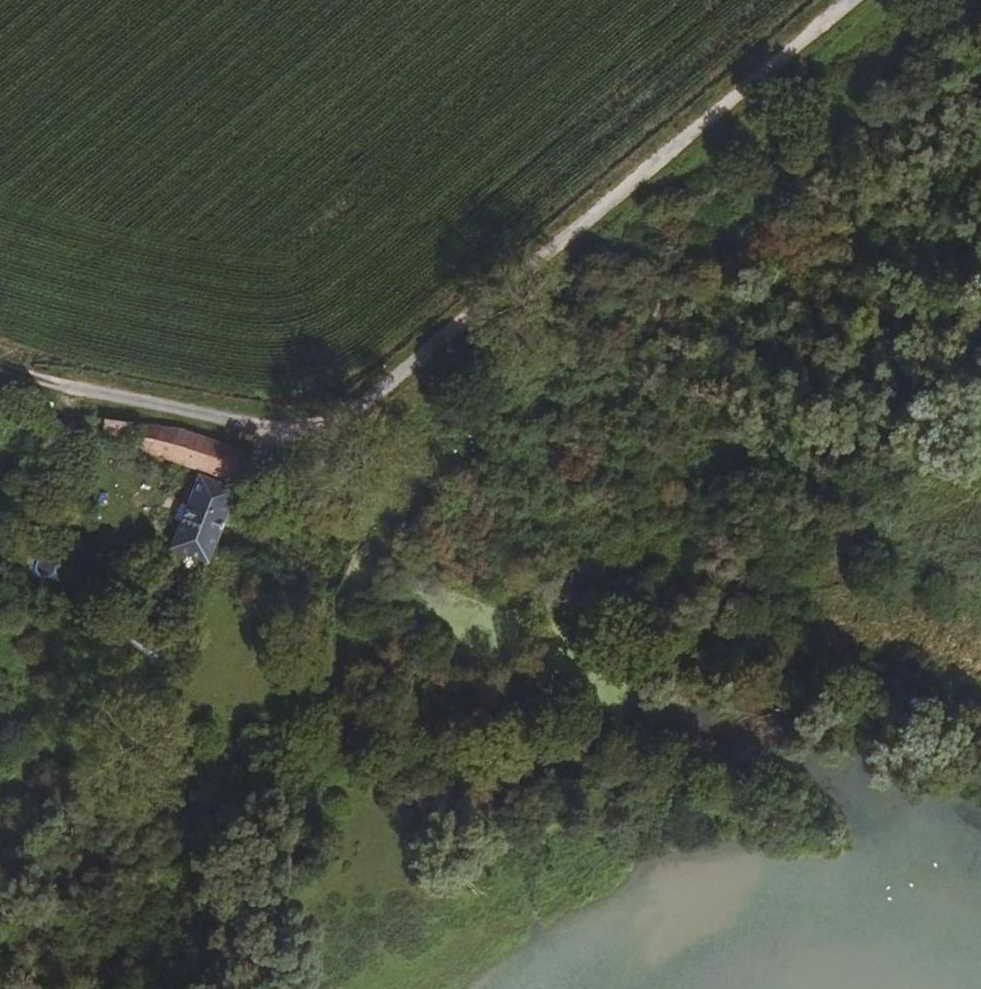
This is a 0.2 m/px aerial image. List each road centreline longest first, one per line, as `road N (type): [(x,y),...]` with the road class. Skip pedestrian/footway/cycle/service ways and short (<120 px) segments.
road 1 (track): [(0,370),(250,428),(322,427),(344,419),(686,129)]
road 2 (unclassified): [(686,129),(841,0)]

